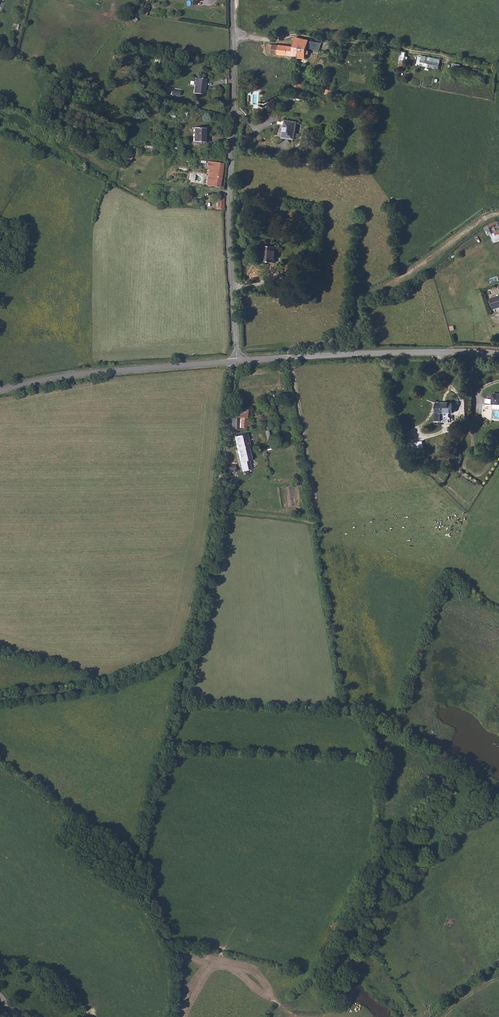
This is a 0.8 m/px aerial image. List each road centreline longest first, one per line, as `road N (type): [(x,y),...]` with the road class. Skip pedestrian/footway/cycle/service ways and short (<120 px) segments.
road 1 (track): [(223,488),(192,656),(112,687),(0,701)]
road 2 (unclassified): [(234,0),(236,363)]
road 3 (tertiary): [(498,355),(236,363)]
road 4 (tertiary): [(232,363),(103,372),(0,391)]
road 5 (track): [(234,39),(291,34),(449,62)]
road 6 (track): [(291,358),(316,520)]
road 7 (track): [(373,295),(498,212)]
road 8 (unclassified): [(232,363),(223,488)]

